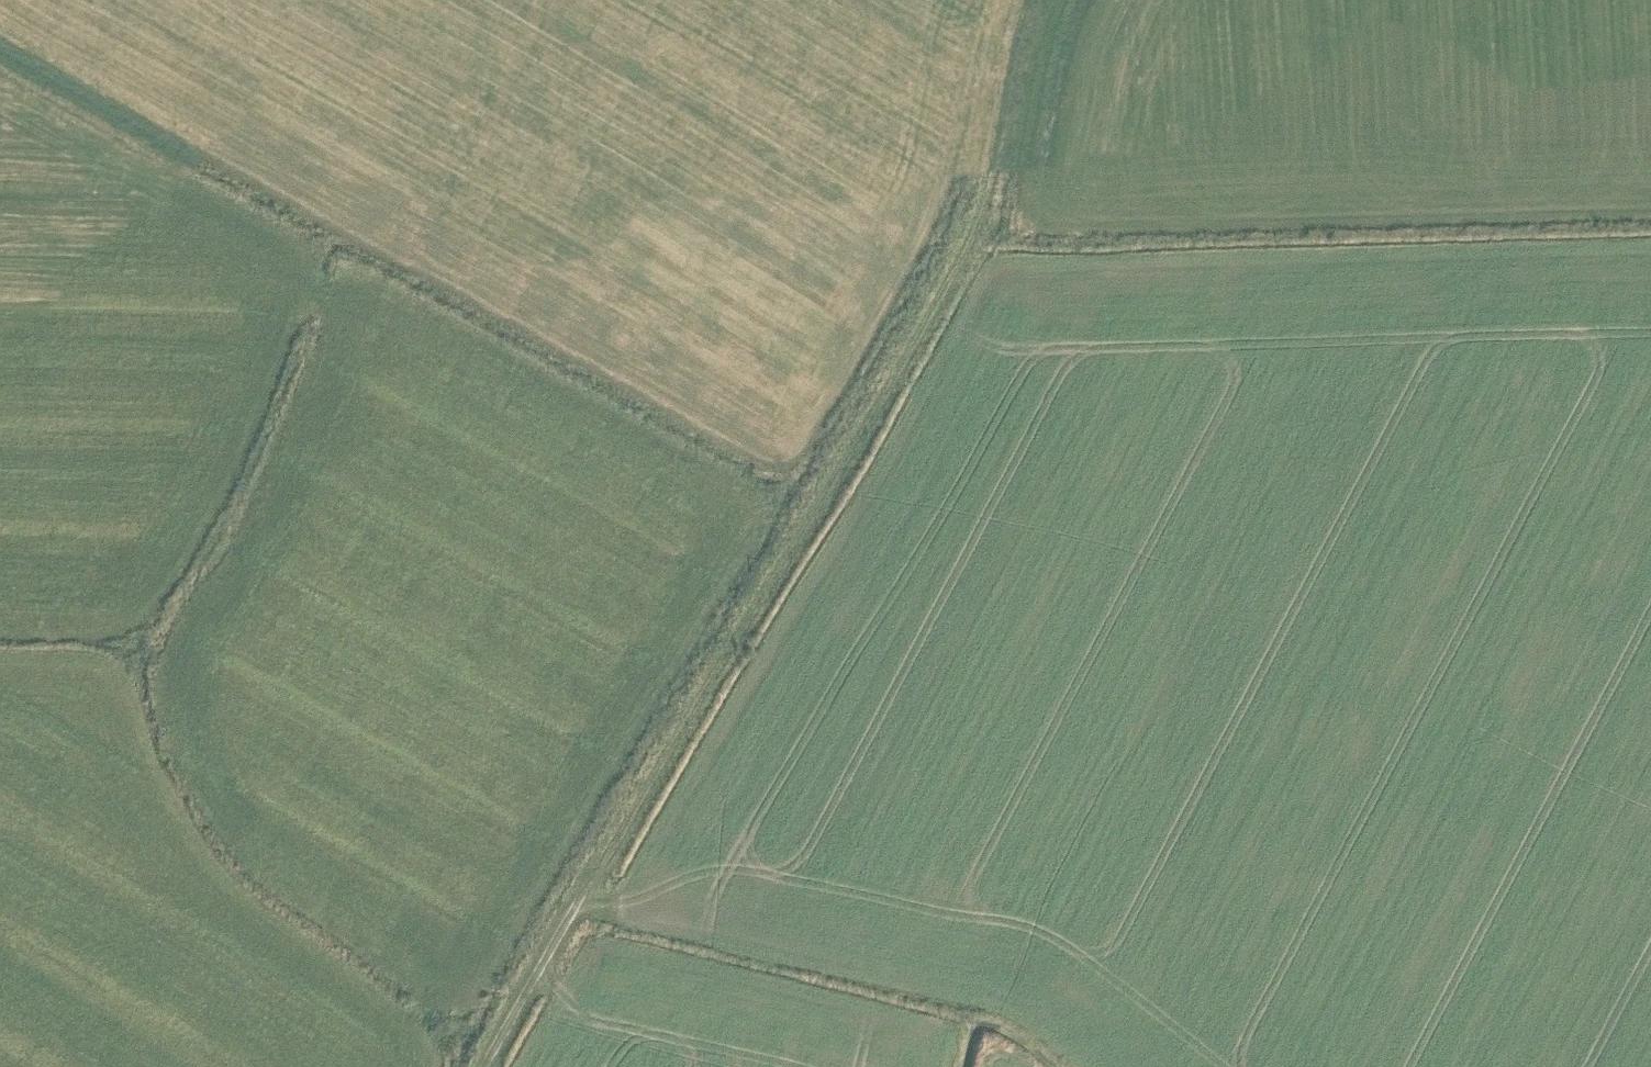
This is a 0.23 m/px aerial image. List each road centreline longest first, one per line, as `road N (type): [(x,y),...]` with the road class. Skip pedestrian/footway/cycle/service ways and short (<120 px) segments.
road 1 (track): [(1040,0),(970,248),(583,892),(495,1066)]

